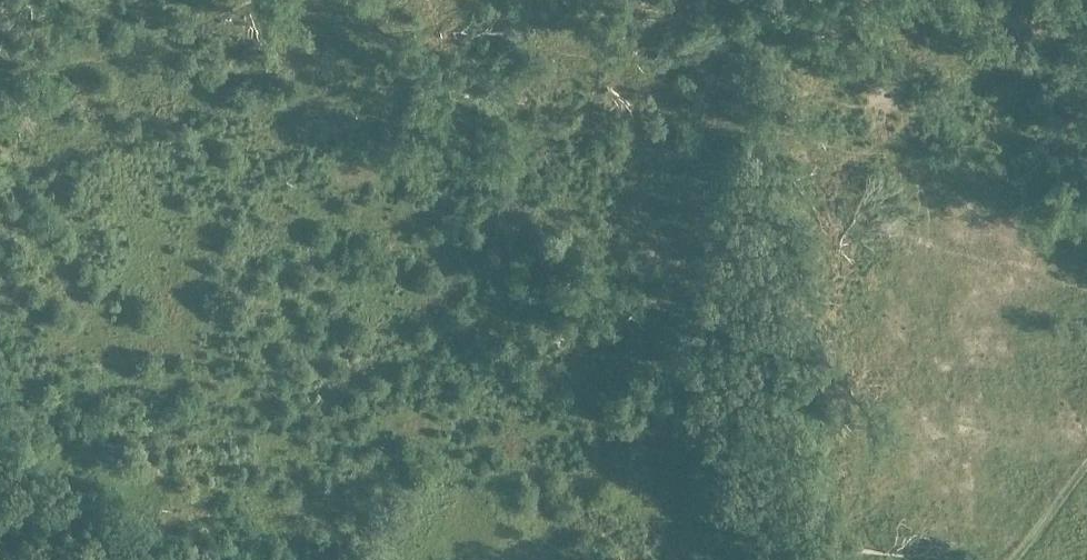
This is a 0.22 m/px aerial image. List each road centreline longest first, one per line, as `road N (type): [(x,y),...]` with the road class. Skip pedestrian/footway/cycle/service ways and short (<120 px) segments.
road 1 (track): [(1086,464),(1005,559)]

